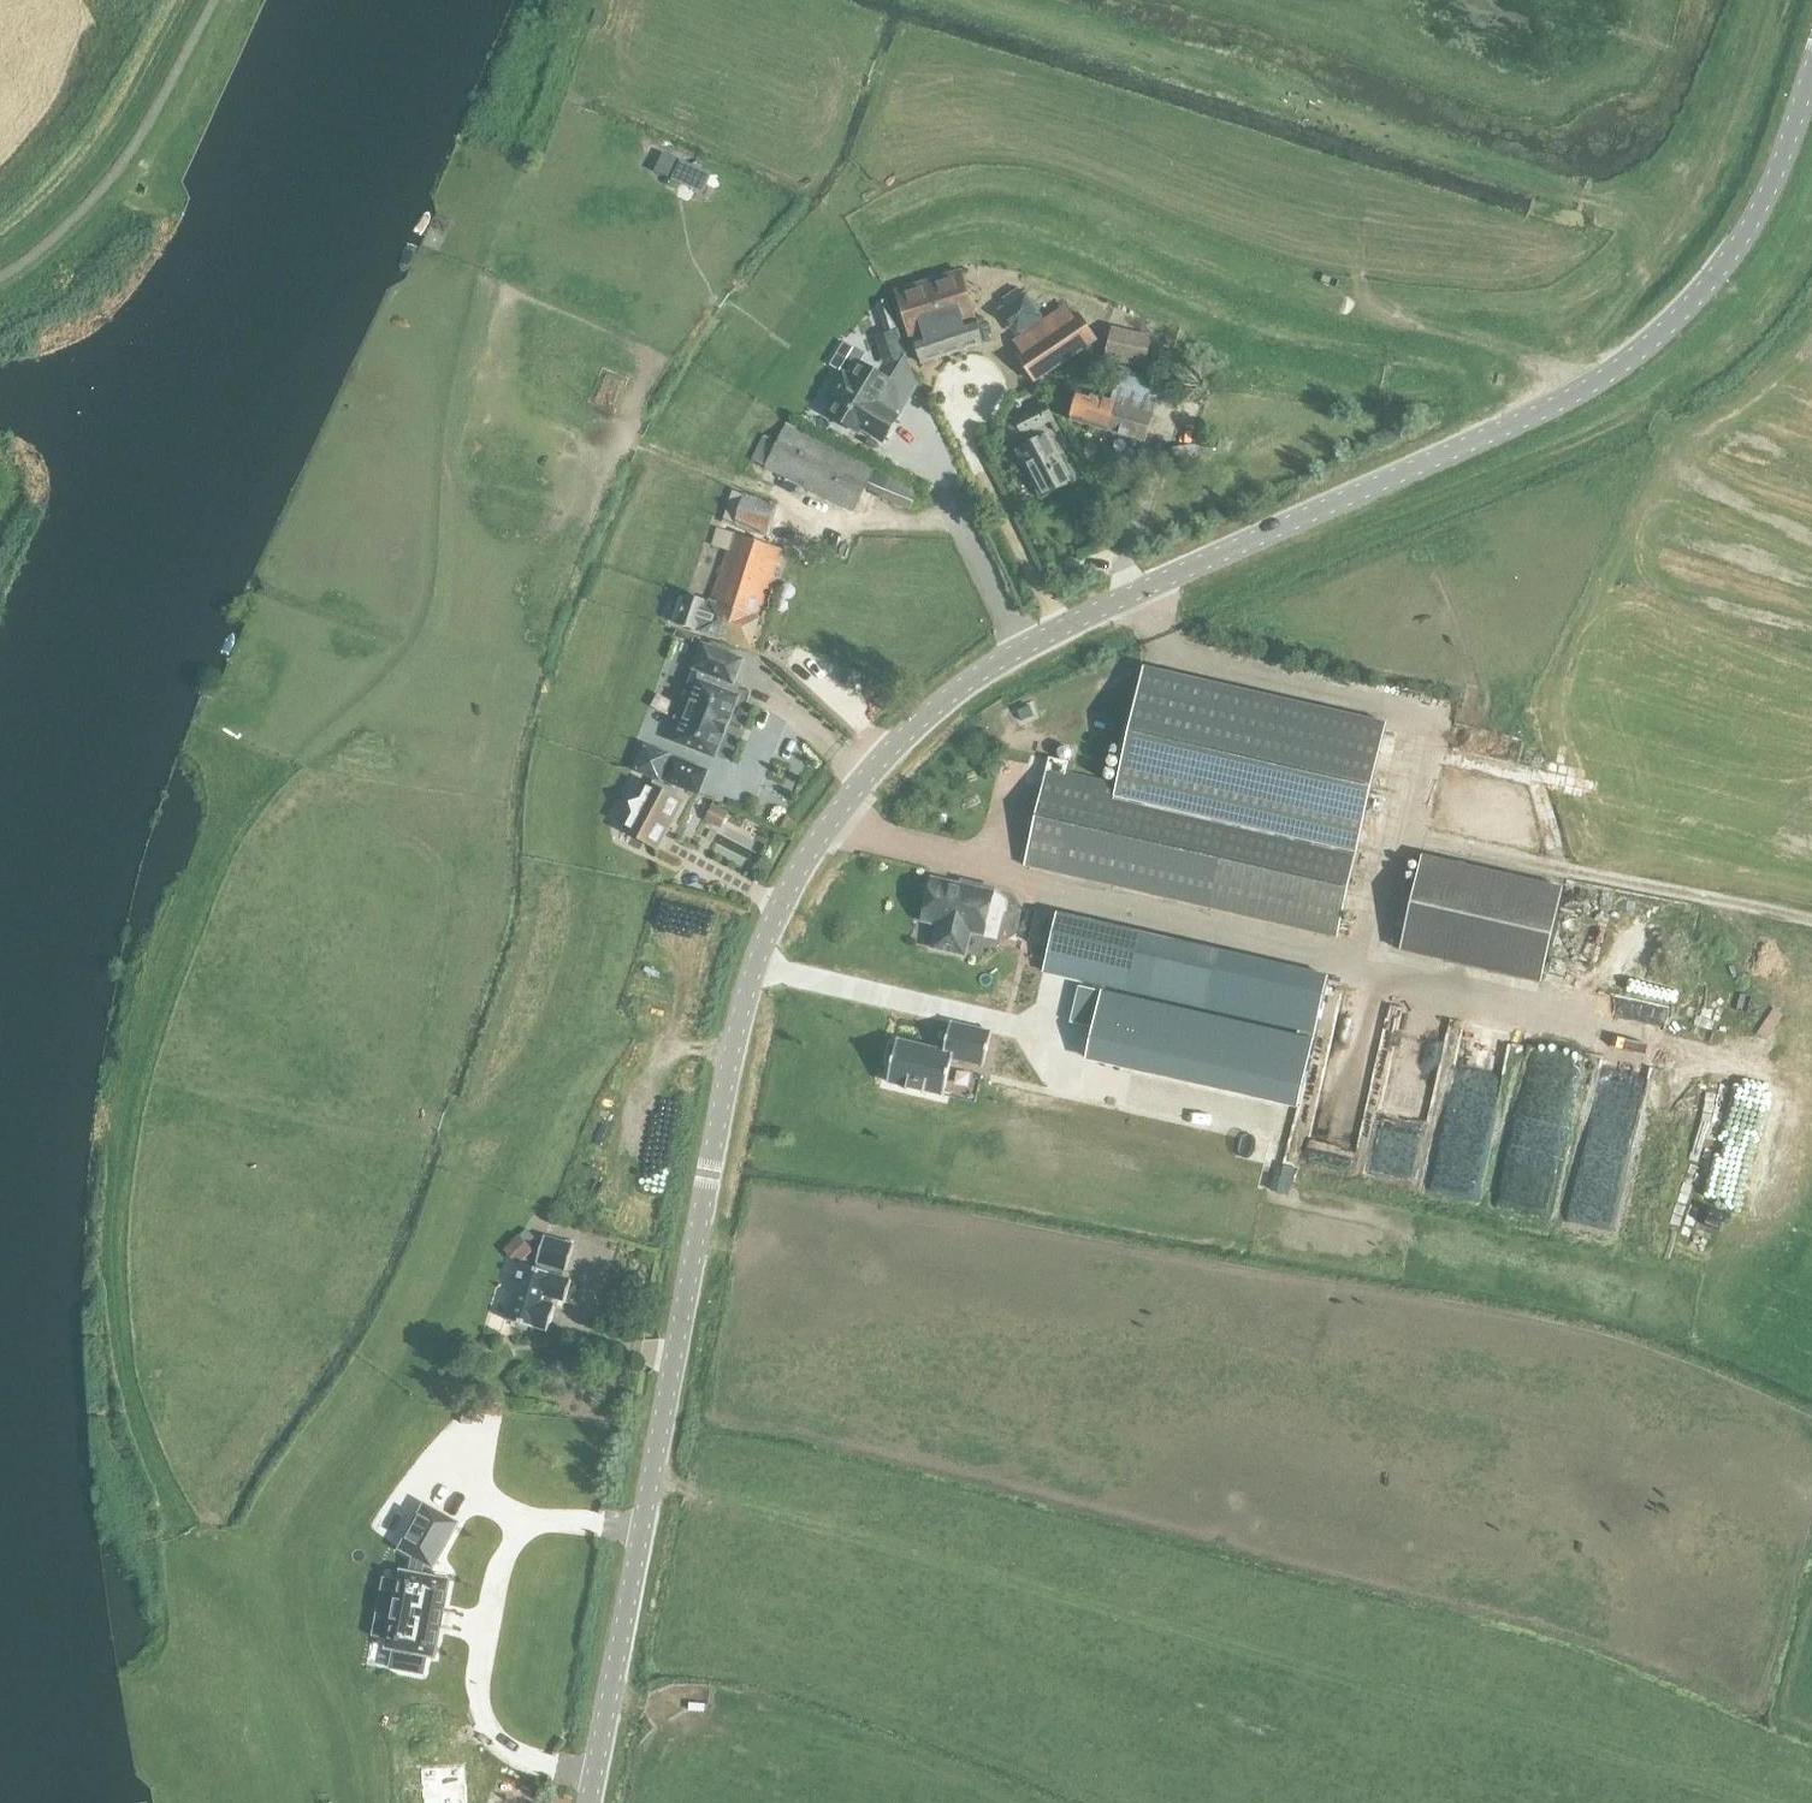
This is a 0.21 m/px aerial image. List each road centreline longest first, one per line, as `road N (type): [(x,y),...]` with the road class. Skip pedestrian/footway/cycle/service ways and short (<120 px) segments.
road 1 (tertiary): [(589,1802),(740,1019),(773,922),(811,850),(871,769),(928,712),(1037,638),(1507,426),(1658,339),(1754,219),(1811,63)]

